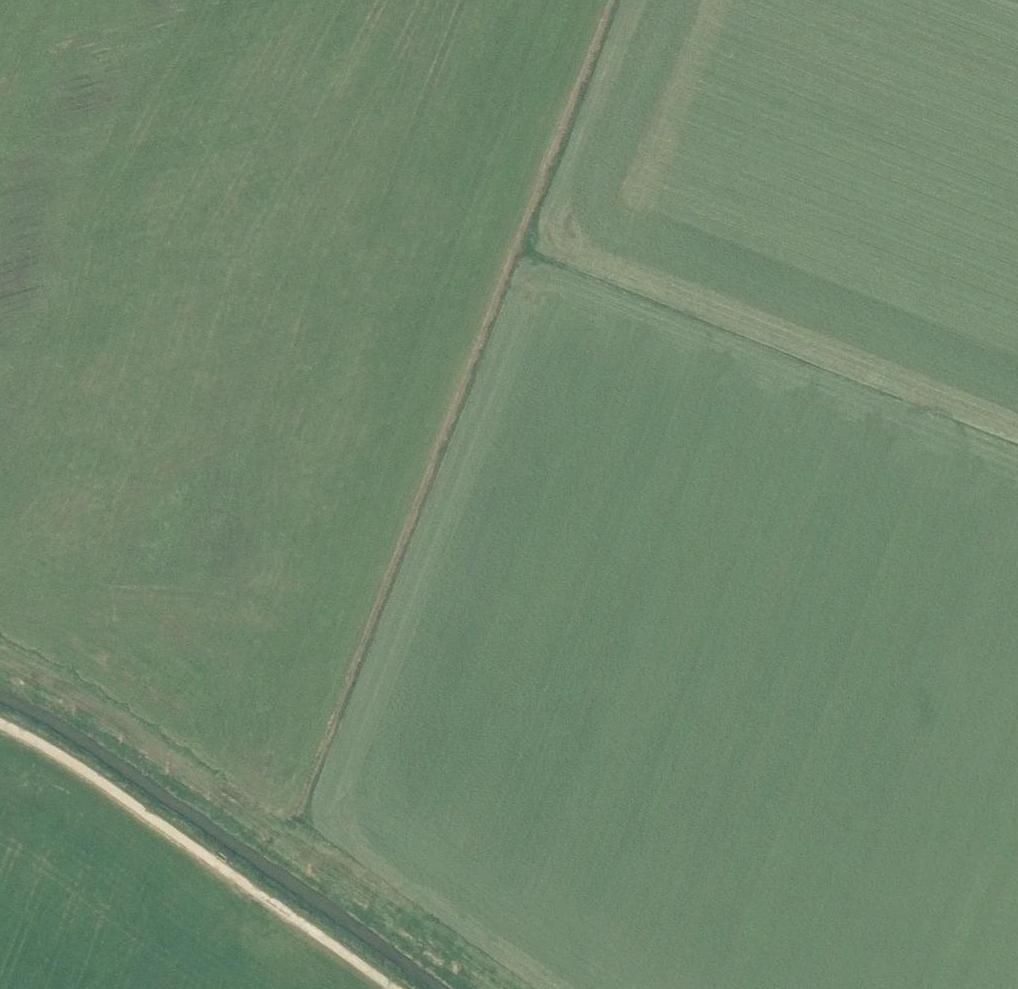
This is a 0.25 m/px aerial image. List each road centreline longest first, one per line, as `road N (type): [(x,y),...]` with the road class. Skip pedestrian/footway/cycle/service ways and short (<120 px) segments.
road 1 (track): [(0,726),(76,767),(392,988)]

